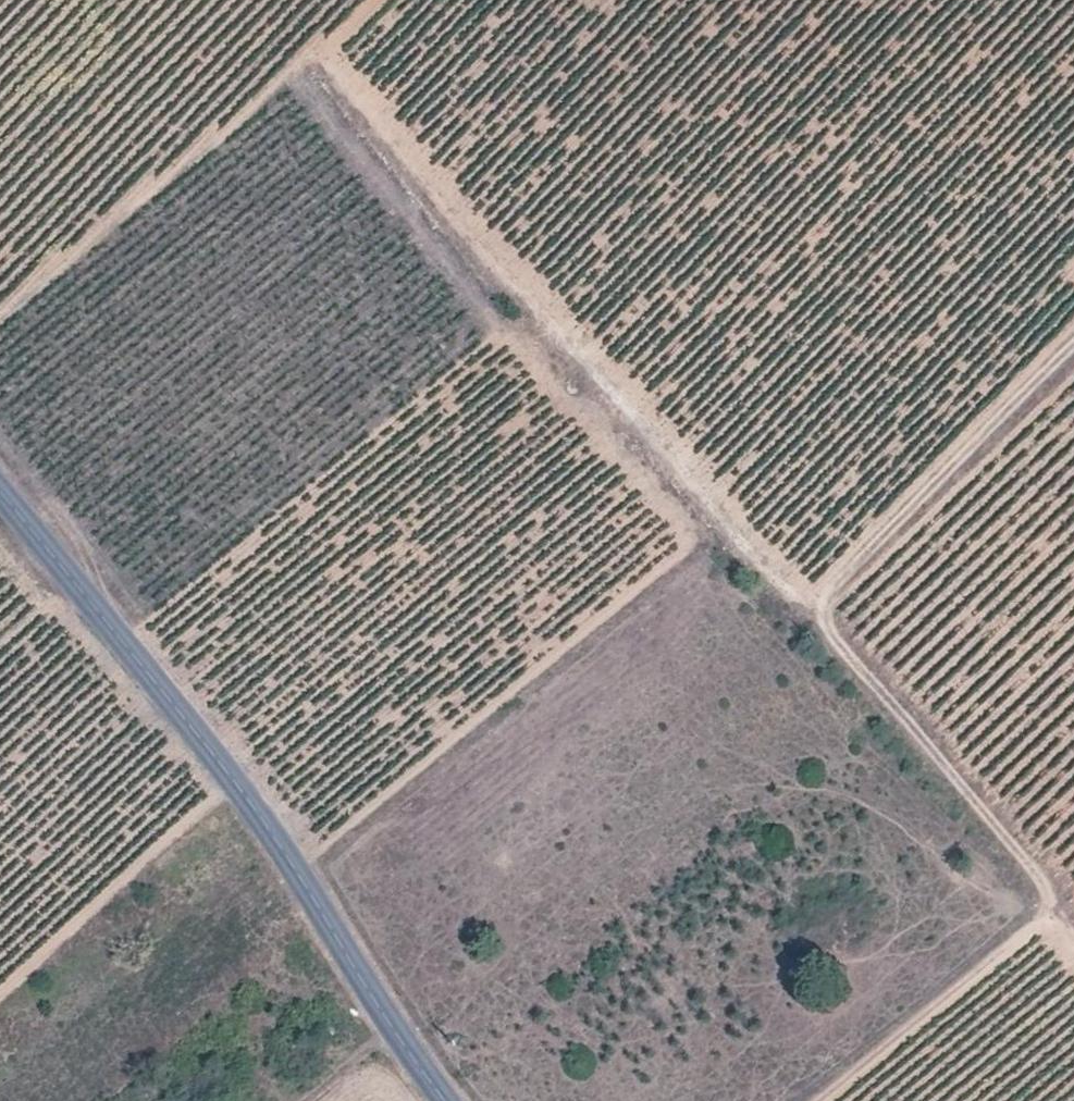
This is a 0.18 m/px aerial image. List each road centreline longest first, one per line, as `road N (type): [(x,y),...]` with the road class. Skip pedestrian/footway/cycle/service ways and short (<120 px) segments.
road 1 (tertiary): [(444,1100),(394,1038),(311,893),(240,792),(0,494)]

